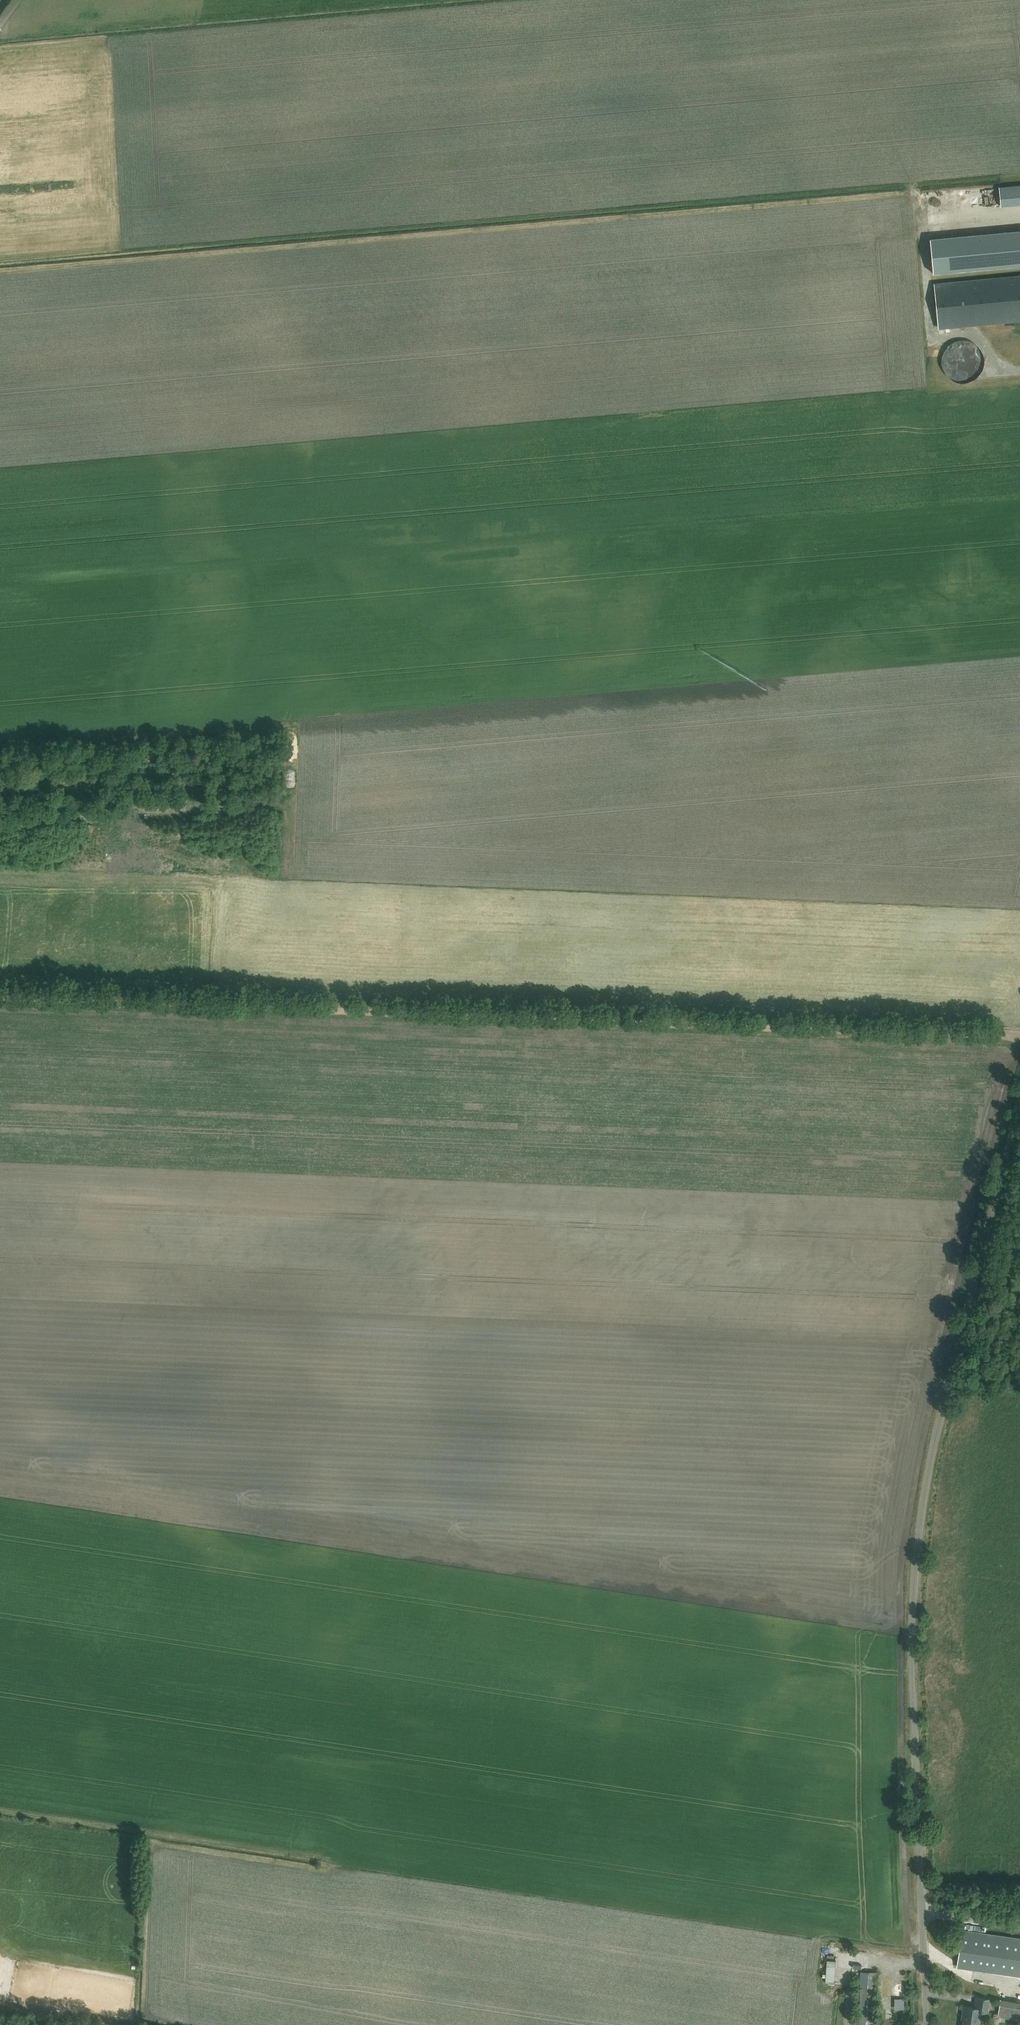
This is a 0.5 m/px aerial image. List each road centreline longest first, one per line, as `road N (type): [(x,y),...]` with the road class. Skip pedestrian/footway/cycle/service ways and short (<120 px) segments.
road 1 (track): [(1019,1037),(0,995)]
road 2 (unclassified): [(927,2024),(911,1665),(919,1526),(1019,1102)]
road 3 (track): [(284,802),(0,823)]

